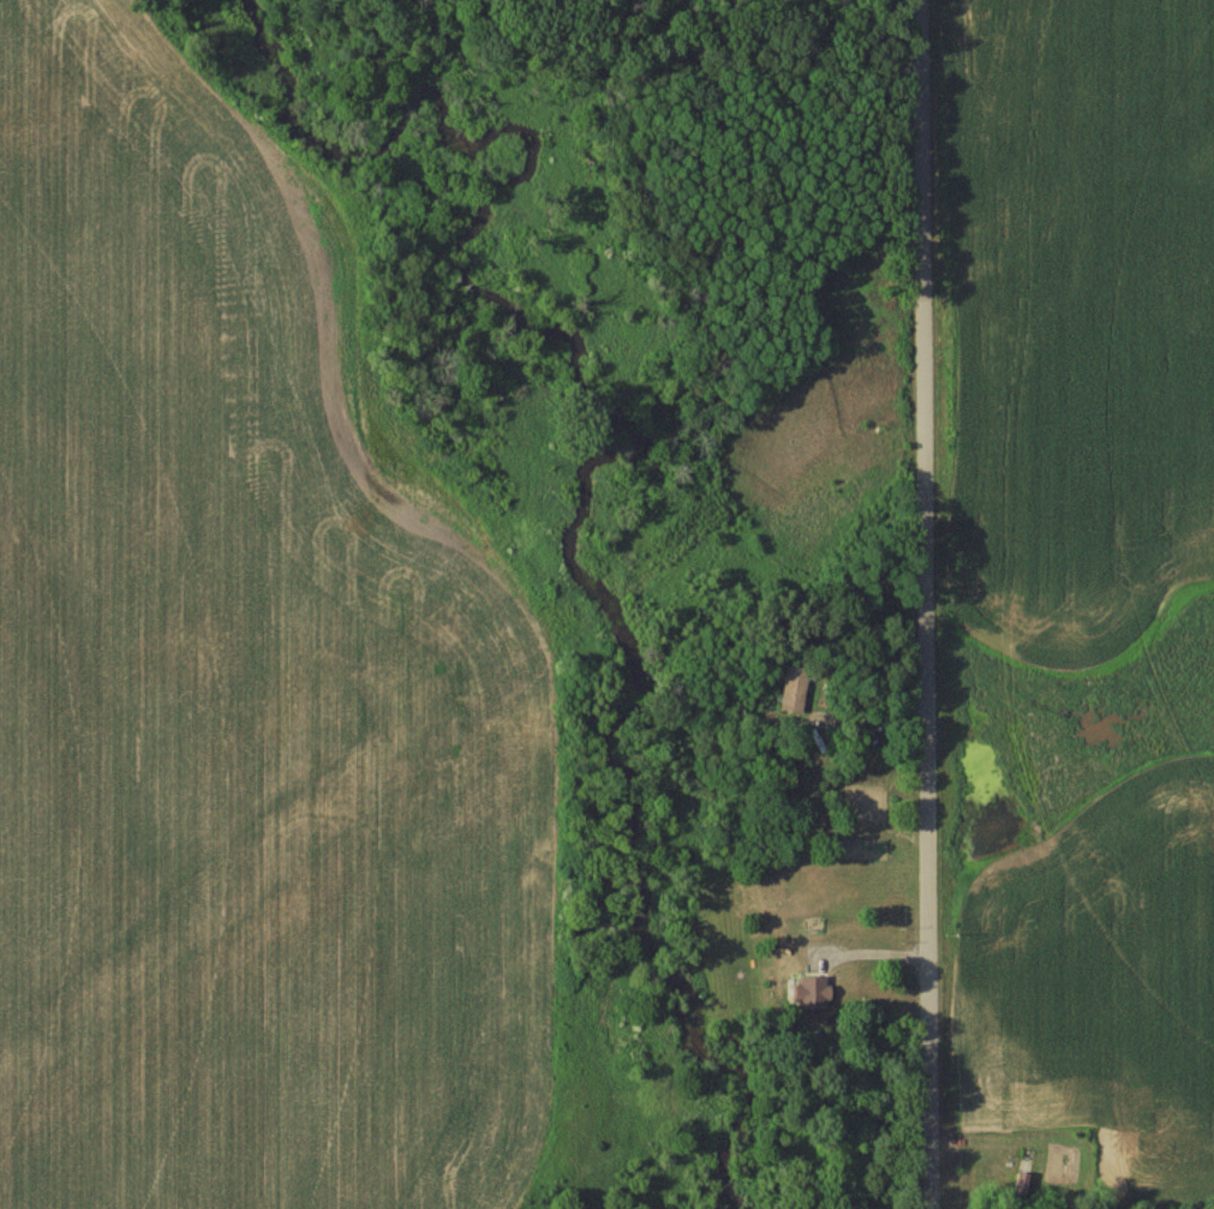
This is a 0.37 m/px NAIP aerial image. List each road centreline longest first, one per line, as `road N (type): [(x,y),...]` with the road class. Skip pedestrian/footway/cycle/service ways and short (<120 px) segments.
road 1 (residential): [(936,1208),(924,0)]

